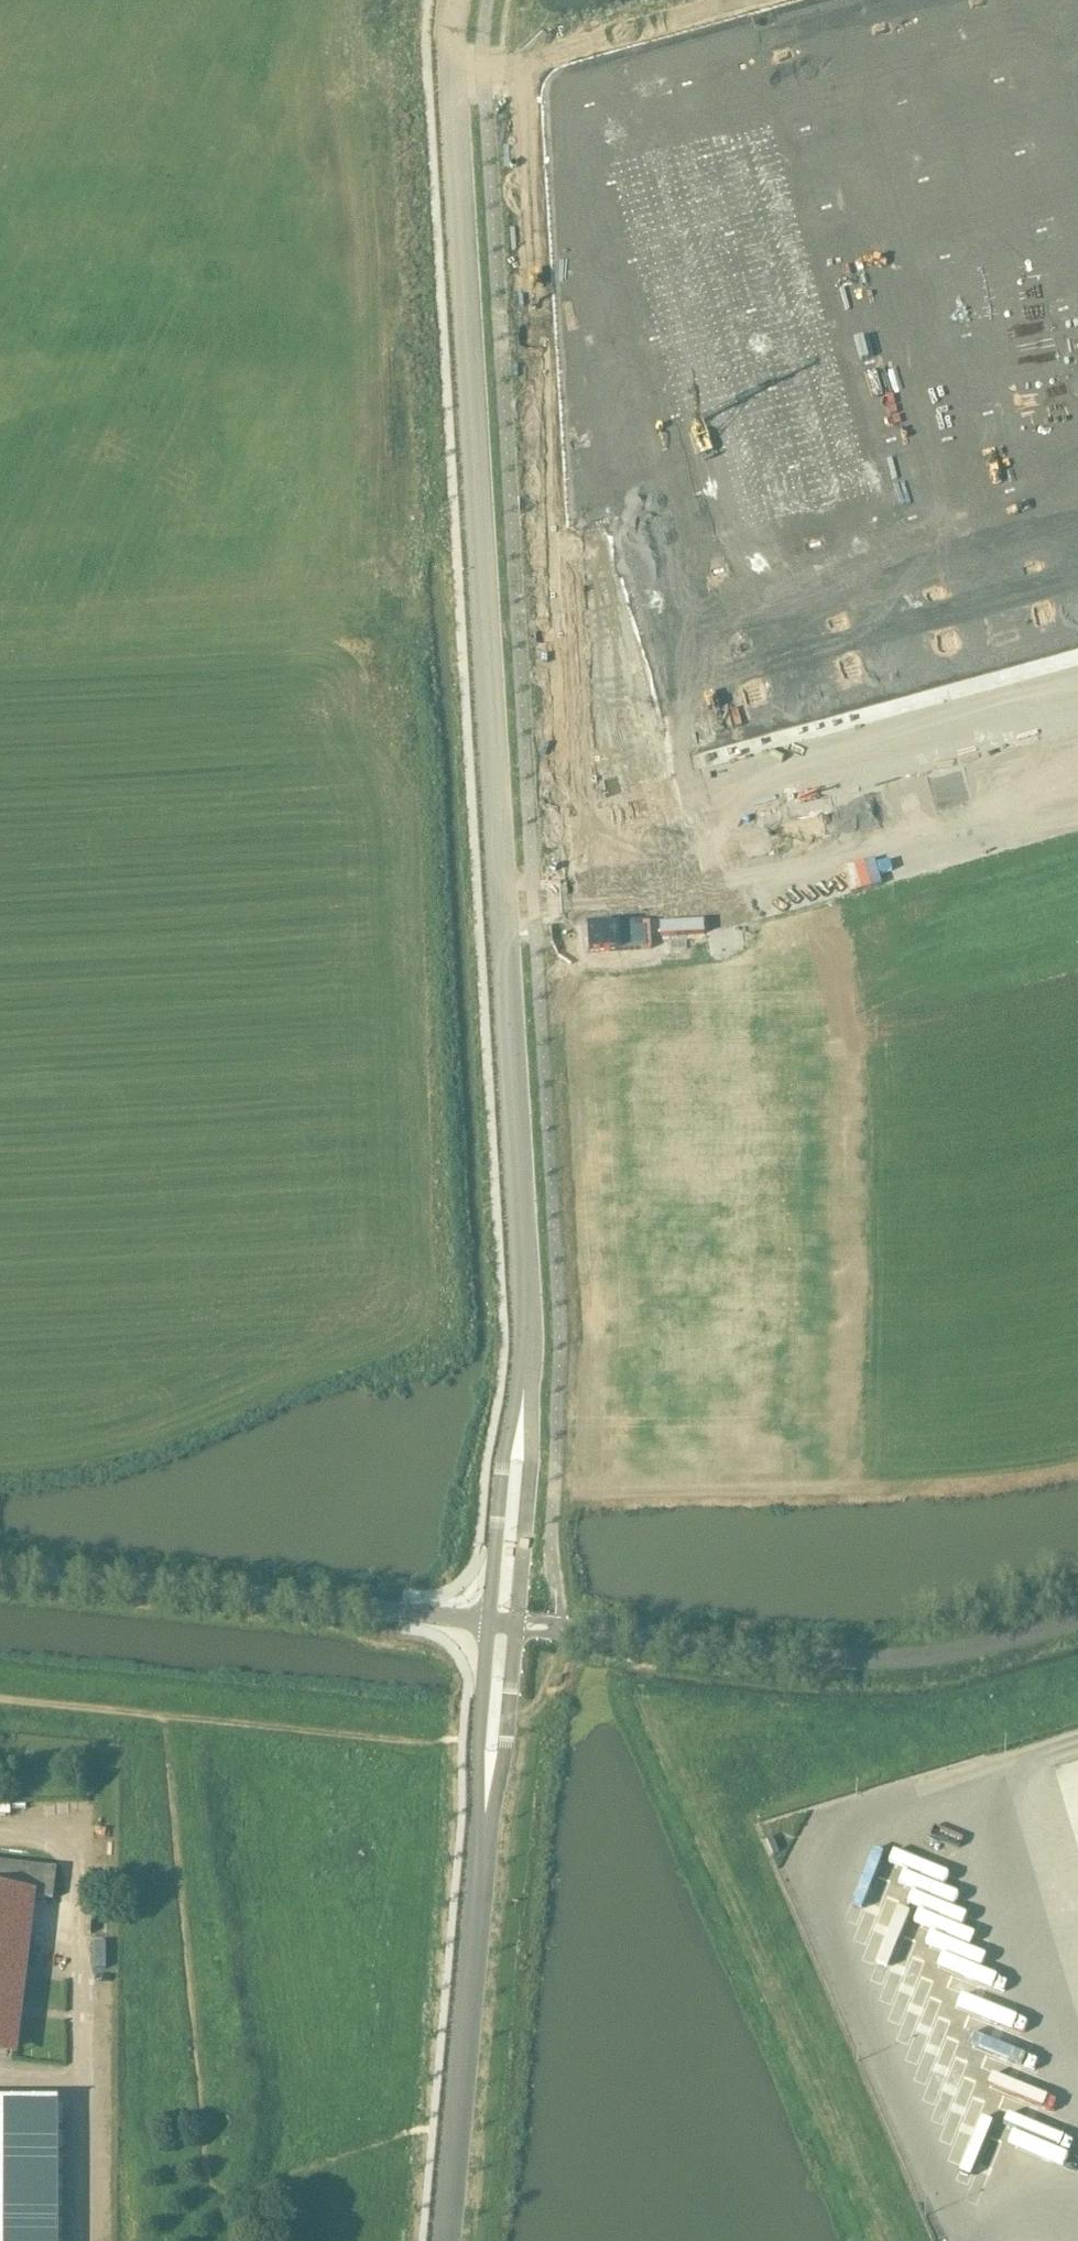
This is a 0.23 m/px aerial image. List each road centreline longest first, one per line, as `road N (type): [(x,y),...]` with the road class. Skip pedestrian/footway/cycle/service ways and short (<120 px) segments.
road 1 (unclassified): [(456,0),(471,474),(531,1344),(520,1435)]
road 2 (unclassified): [(0,1569),(487,1622)]
road 3 (unclassified): [(620,1637),(868,1661),(913,1658),(1077,1620)]
road 4 (unclassified): [(480,1834),(444,2240)]
road 5 (unclassified): [(487,1622),(477,1730),(480,1834)]
road 6 (unclassified): [(480,1834),(506,1738),(518,1626)]
road 7 (unclassified): [(518,1626),(530,1469),(520,1435)]
road 8 (unclassified): [(520,1435),(501,1469),(487,1622)]

